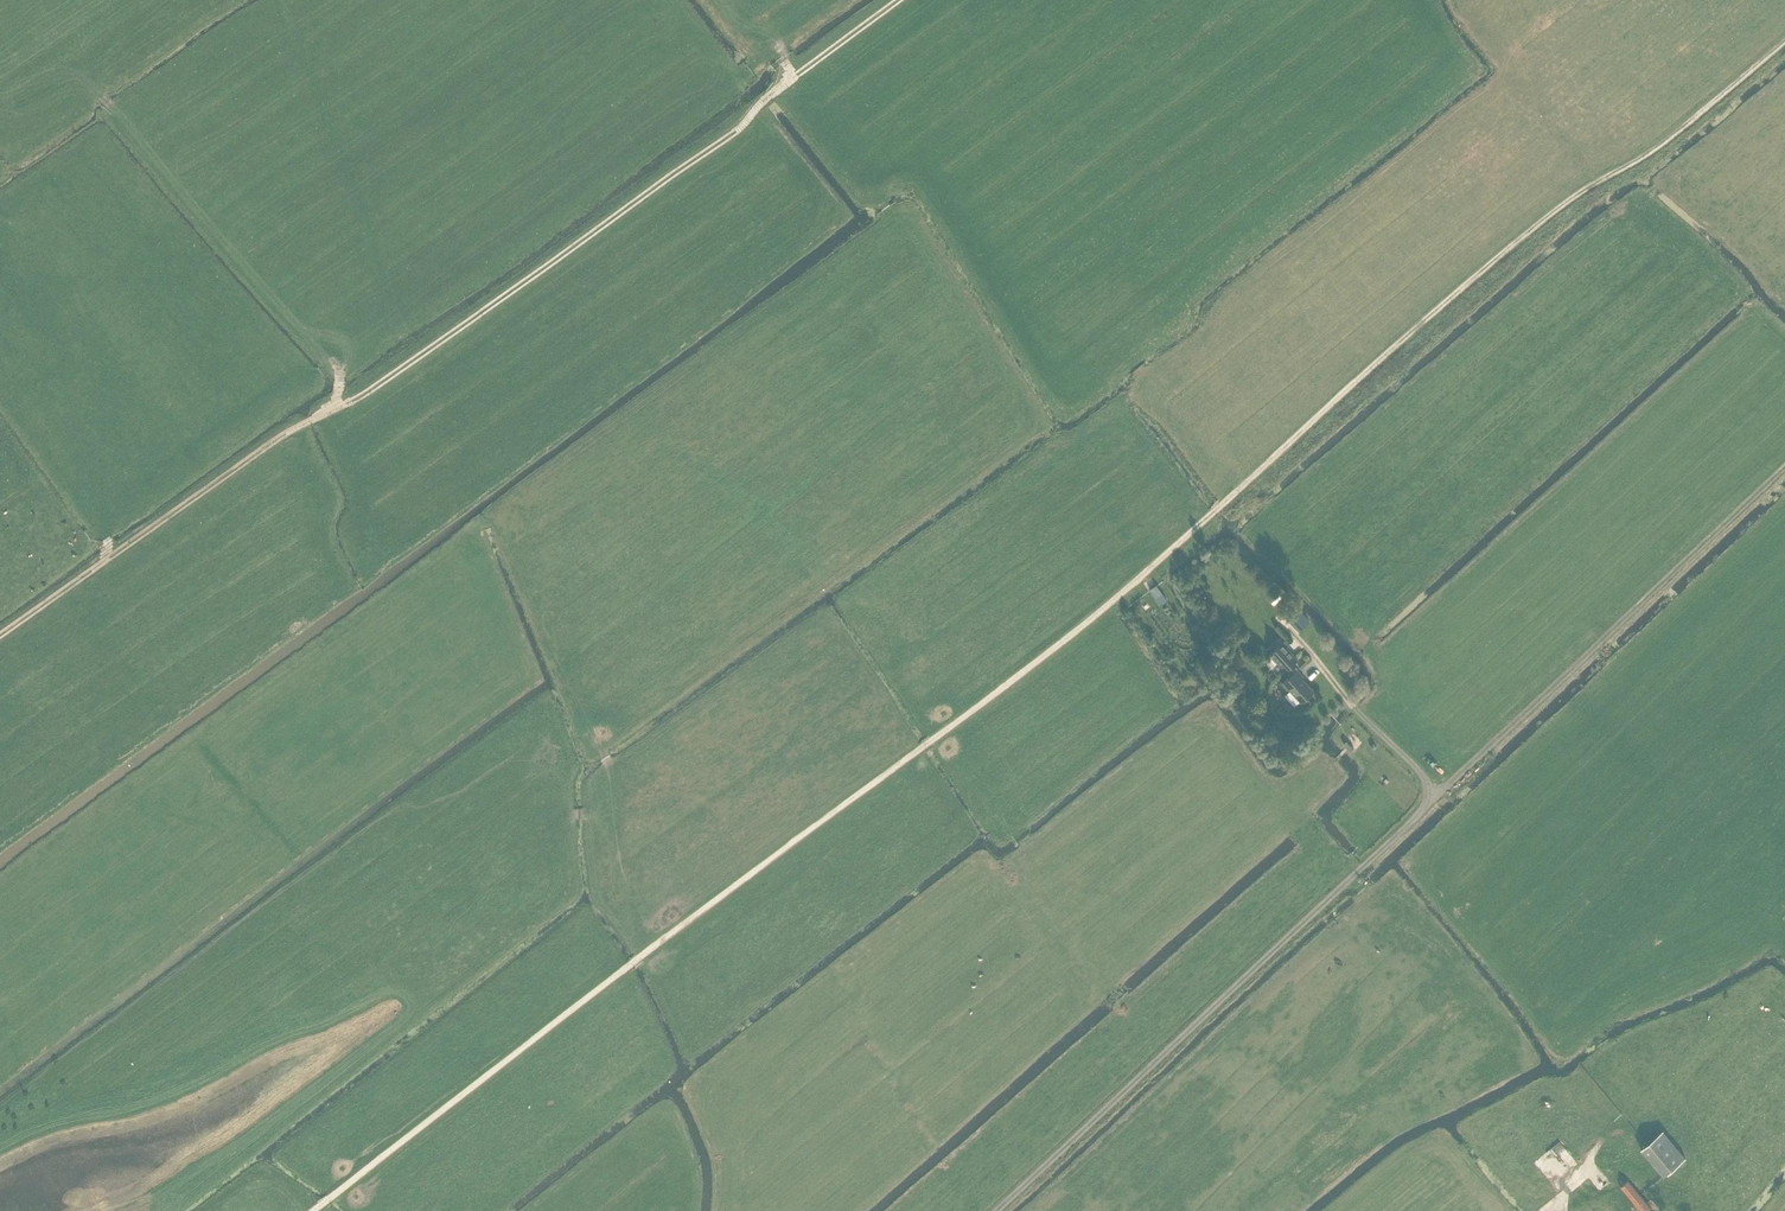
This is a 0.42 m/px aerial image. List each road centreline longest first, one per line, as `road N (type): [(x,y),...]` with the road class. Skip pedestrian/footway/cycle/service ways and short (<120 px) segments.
road 1 (track): [(1784,41),(1646,157),(1563,205),(1396,344),(1139,581),(313,1210)]
road 2 (track): [(995,1210),(1436,798)]
road 3 (track): [(1784,468),(1436,798)]

